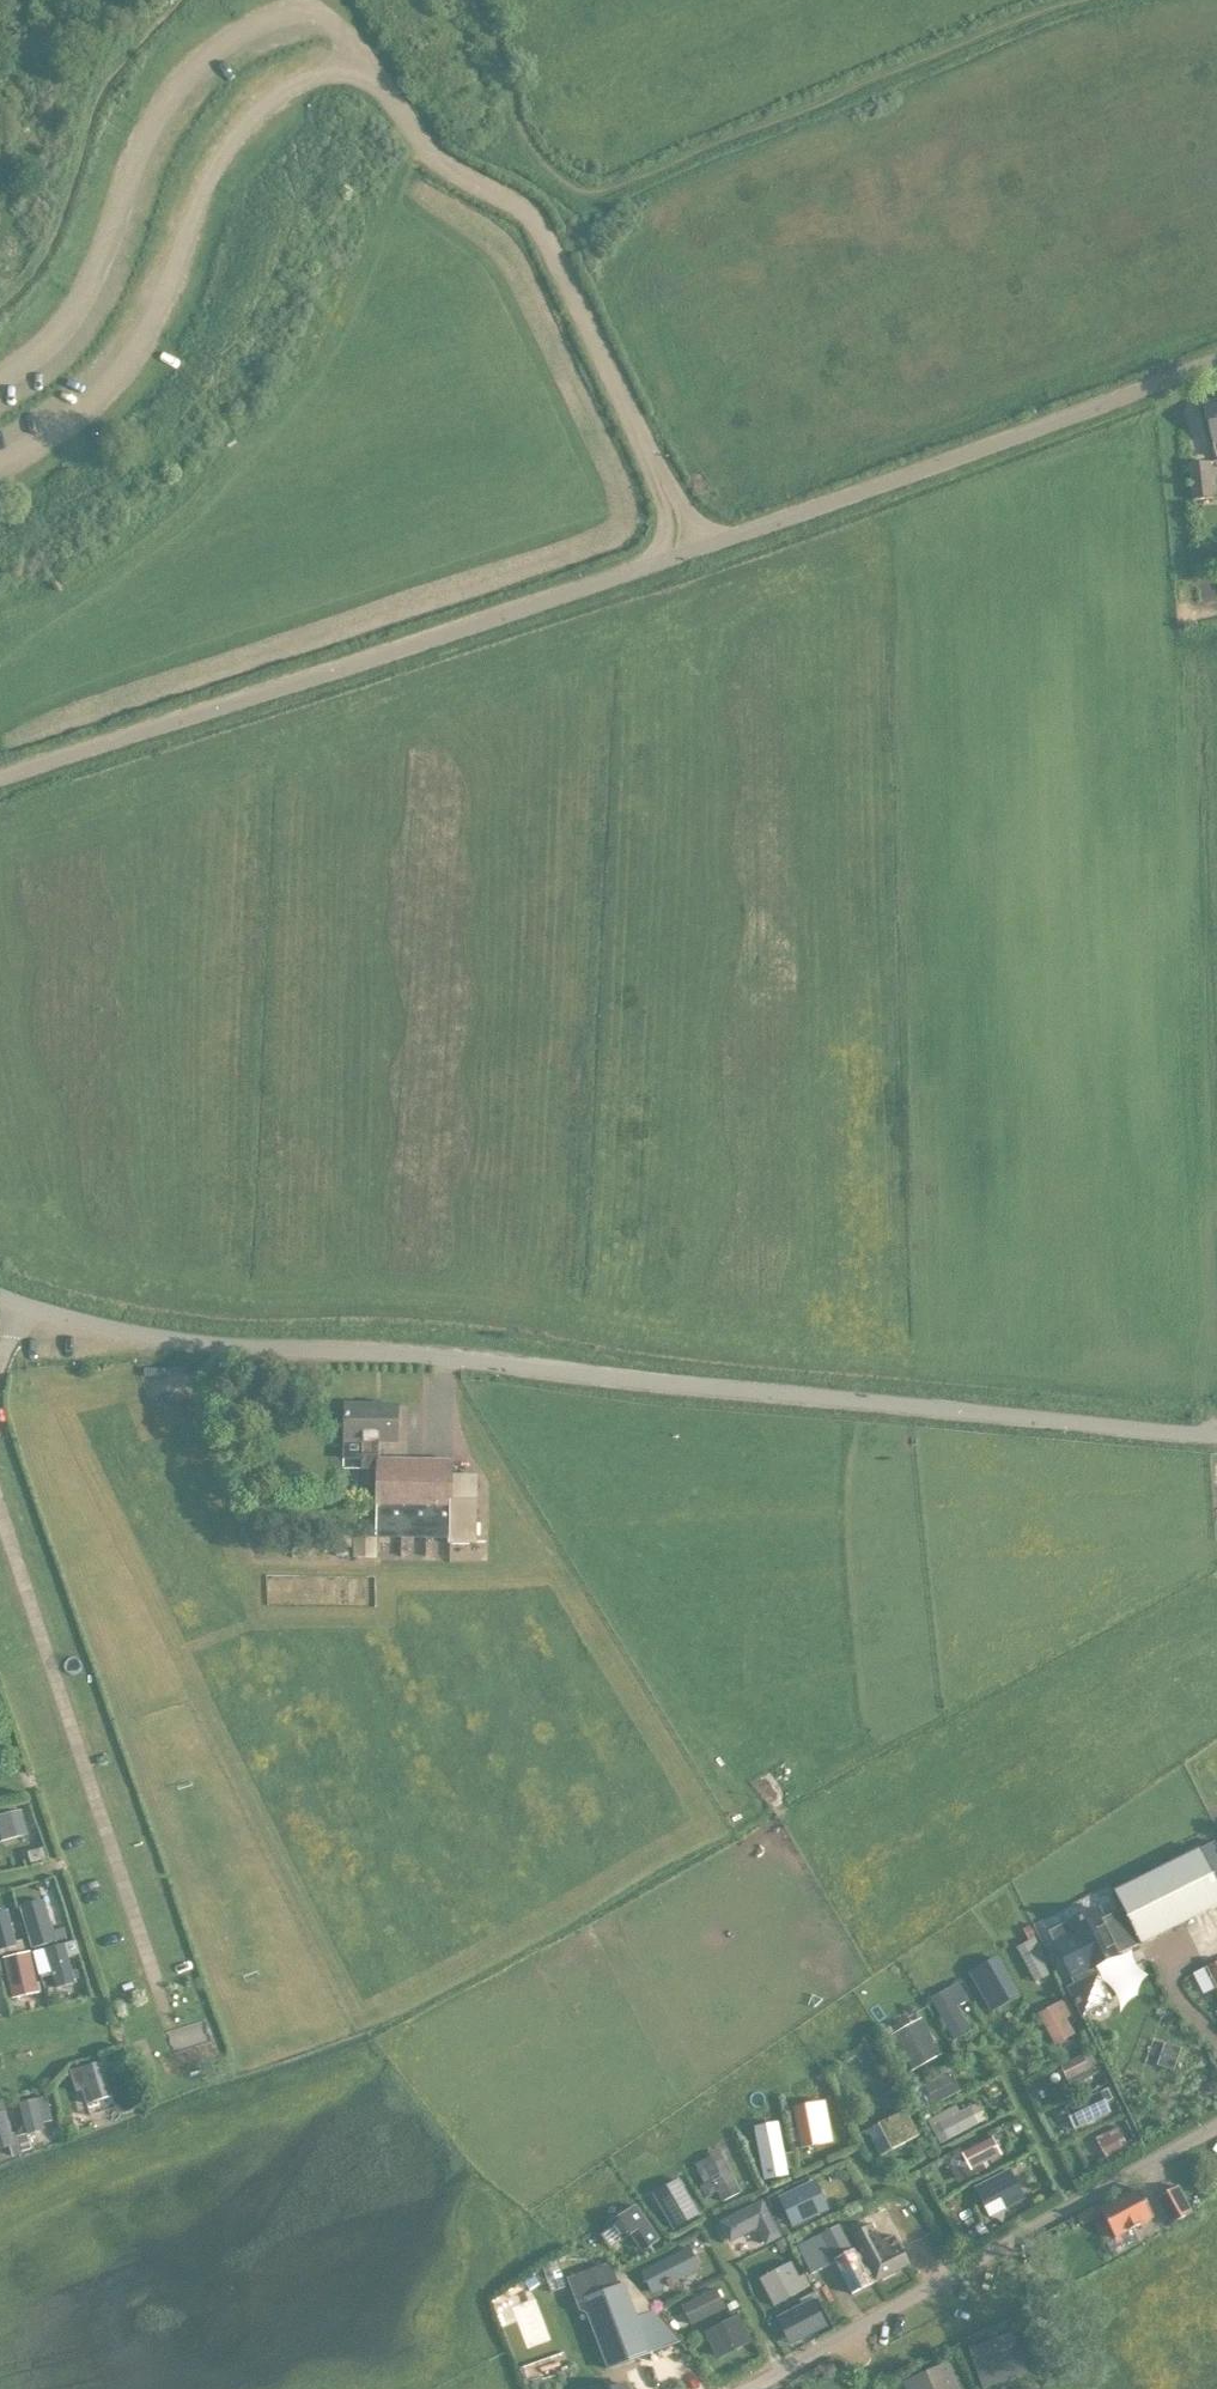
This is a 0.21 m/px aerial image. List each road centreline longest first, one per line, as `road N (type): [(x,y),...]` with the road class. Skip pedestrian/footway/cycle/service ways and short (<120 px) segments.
road 1 (unclassified): [(1216,355),(0,775)]
road 2 (unclassified): [(0,1301),(166,1339),(455,1357),(1206,1432)]
road 3 (unclassified): [(746,2388),(1216,2124)]

